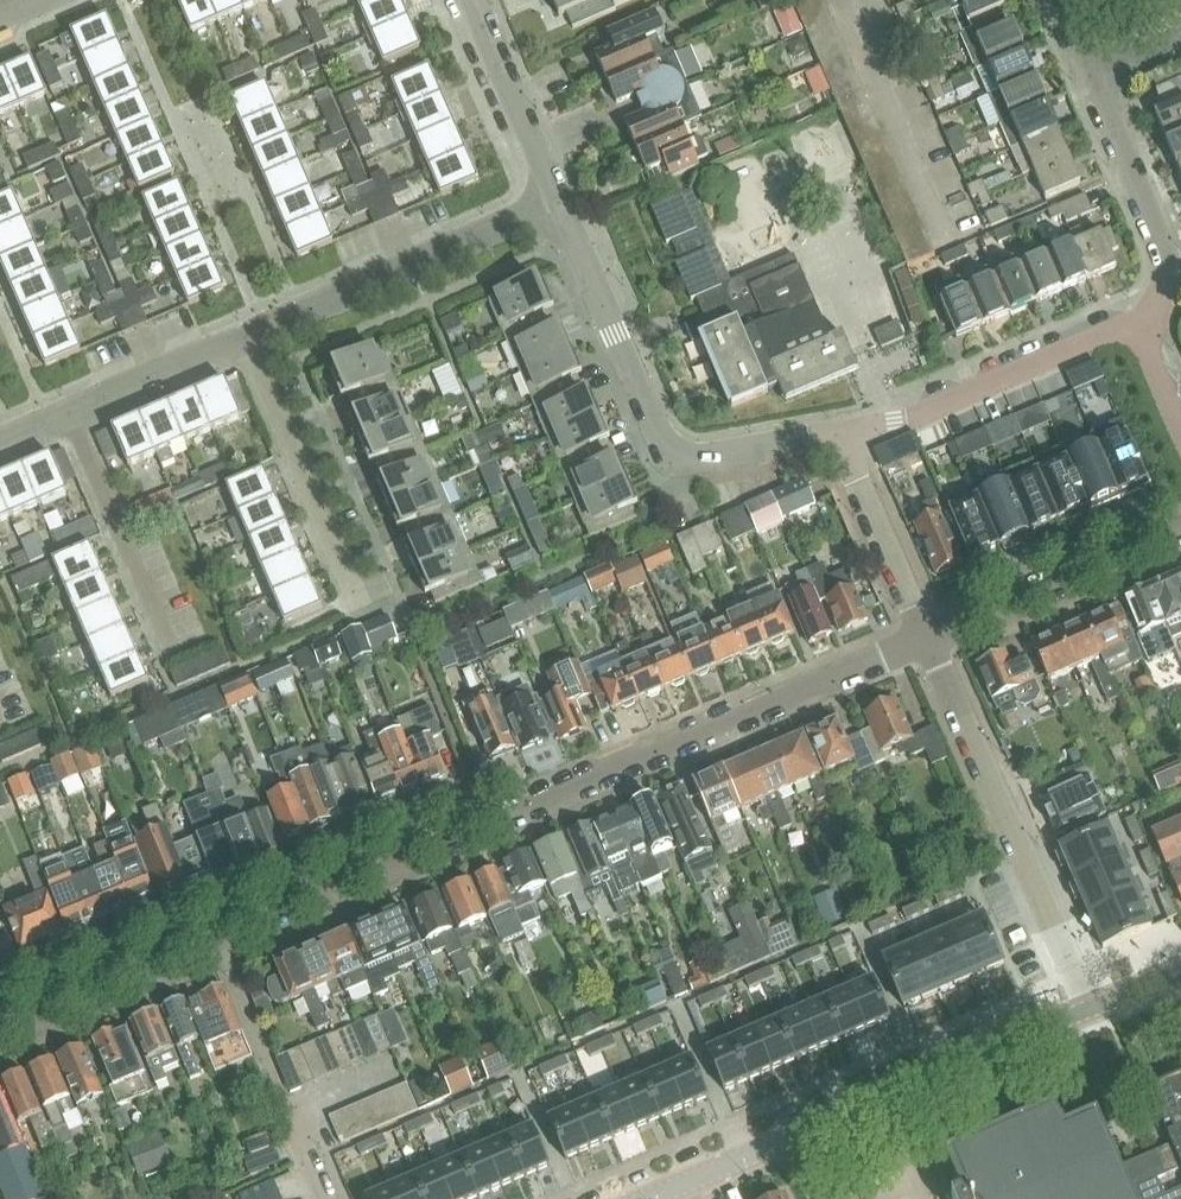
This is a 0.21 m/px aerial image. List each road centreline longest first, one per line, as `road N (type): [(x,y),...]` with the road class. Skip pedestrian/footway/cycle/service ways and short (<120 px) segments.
road 1 (residential): [(927,637),(0,1027)]
road 2 (tertiary): [(1093,1008),(647,1198)]
road 3 (residential): [(841,429),(696,456),(674,452),(559,206)]
road 4 (residential): [(1093,1008),(927,637)]
road 5 (residential): [(246,336),(559,206)]
road 6 (residential): [(841,429),(912,415),(1152,314)]
road 7 (residential): [(357,600),(246,336)]
road 8 (residential): [(927,637),(1180,532)]
road 9 (residential): [(174,650),(70,415)]
road 10 (residential): [(1152,314),(1168,263),(1089,77)]
road 11 (residential): [(927,637),(841,429)]
road 12 (residential): [(559,206),(475,0)]
road 13 (residential): [(70,415),(246,336)]
road 14 (residential): [(1180,430),(1148,353),(1152,314)]

